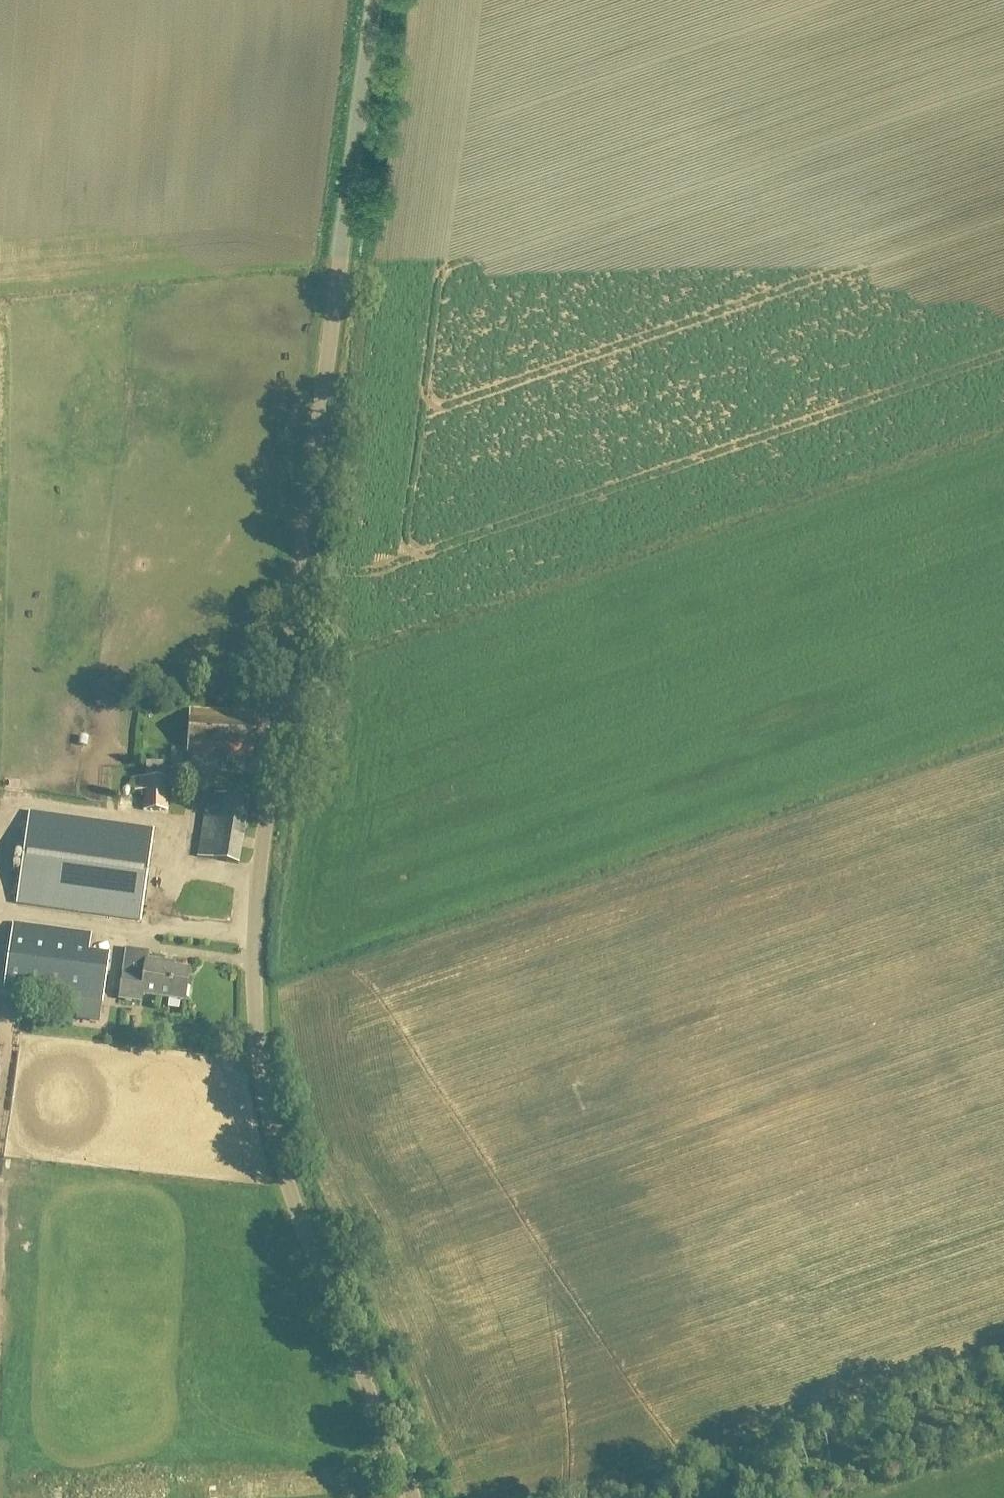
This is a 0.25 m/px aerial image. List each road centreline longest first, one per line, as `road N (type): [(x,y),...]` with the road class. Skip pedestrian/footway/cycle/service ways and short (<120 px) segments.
road 1 (unclassified): [(413,1497),(292,1191),(263,1087),(254,986),(258,880),(373,0)]

